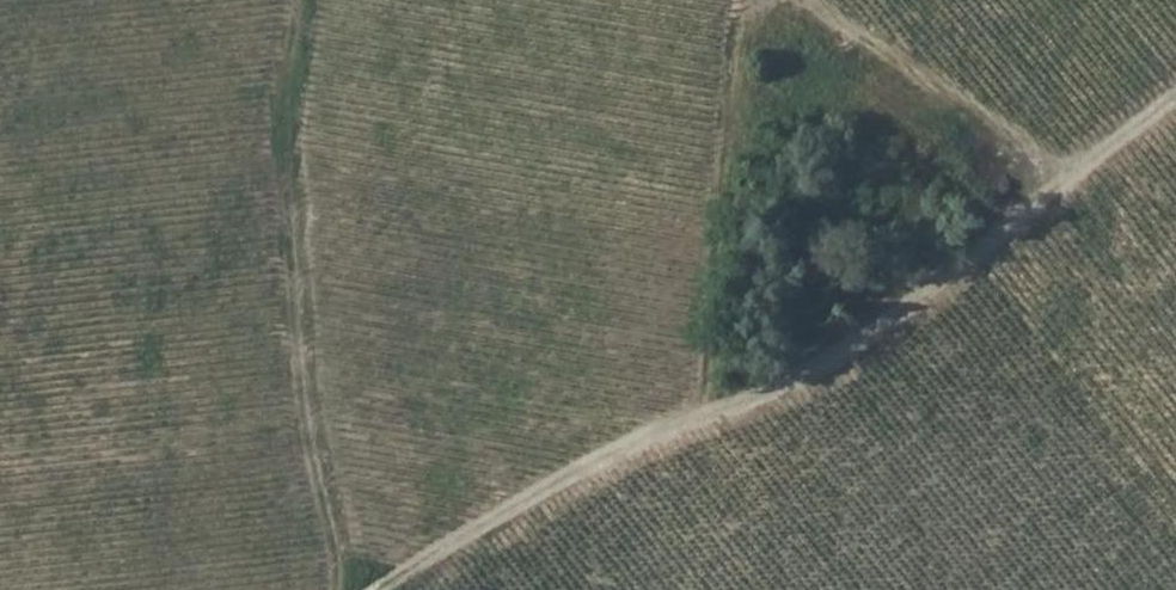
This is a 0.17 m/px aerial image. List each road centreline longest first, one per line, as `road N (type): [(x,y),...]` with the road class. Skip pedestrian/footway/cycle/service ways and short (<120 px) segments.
road 1 (track): [(376,589),(970,258),(1175,99)]
road 2 (track): [(307,0),(277,154),(291,358),(326,512),(332,589)]
road 3 (track): [(796,0),(1071,176)]

